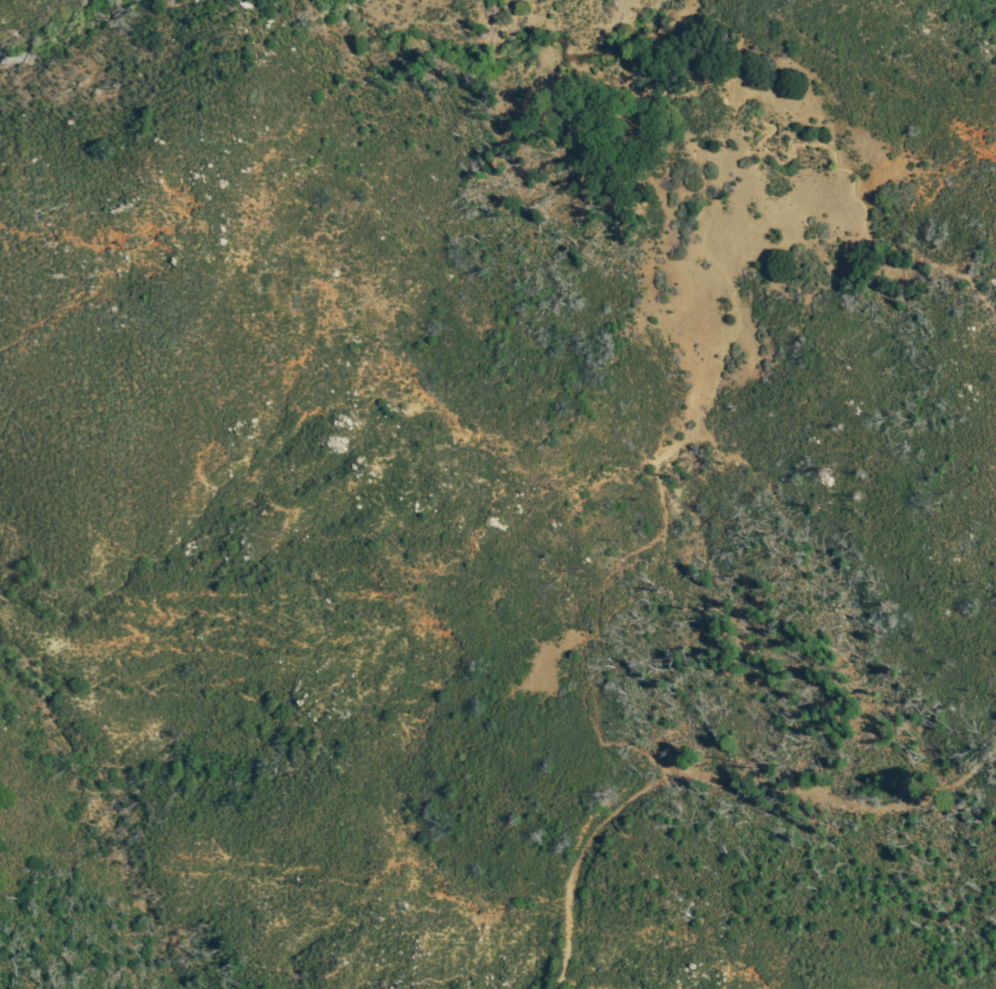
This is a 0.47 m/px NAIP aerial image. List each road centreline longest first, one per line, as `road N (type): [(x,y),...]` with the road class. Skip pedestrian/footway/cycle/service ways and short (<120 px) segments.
road 1 (track): [(565,988),(591,855),(611,819),(651,784),(677,780),(867,810),(932,798),(995,754)]

